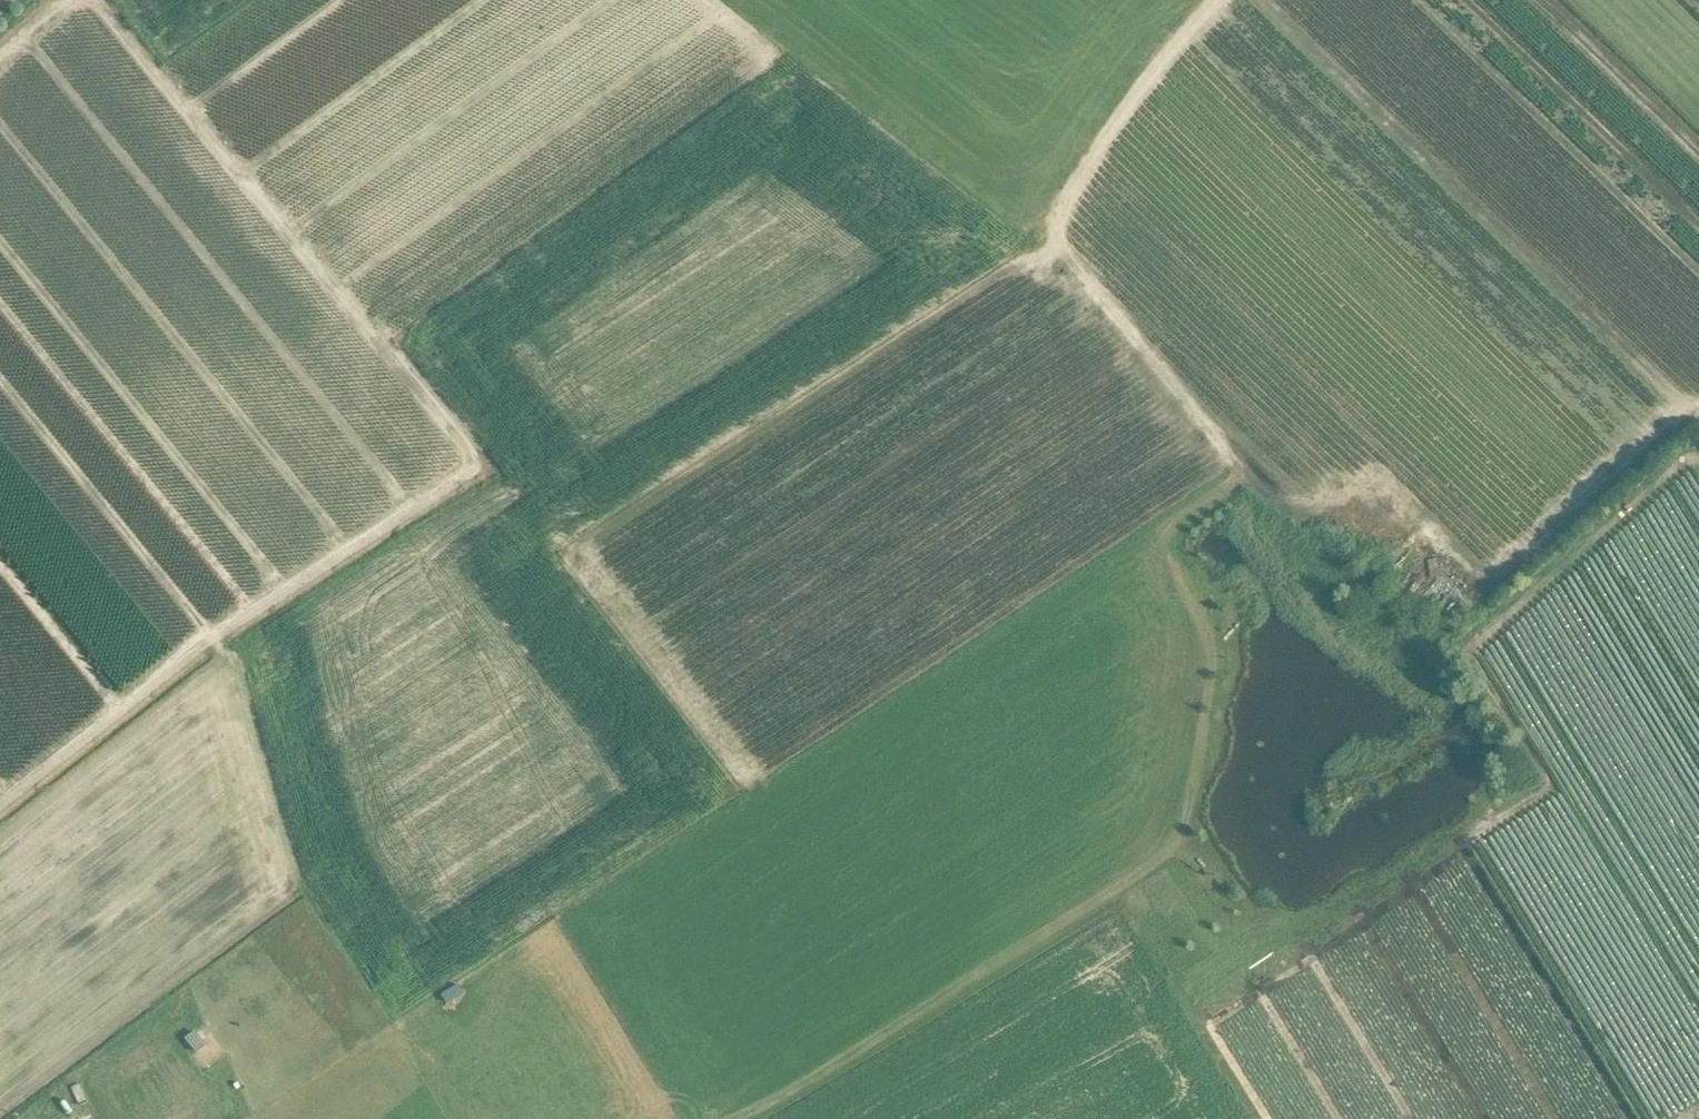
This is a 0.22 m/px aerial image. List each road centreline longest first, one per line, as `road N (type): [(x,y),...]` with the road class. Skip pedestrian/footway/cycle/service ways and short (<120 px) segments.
road 1 (track): [(1039,233),(1100,134),(1208,0)]

